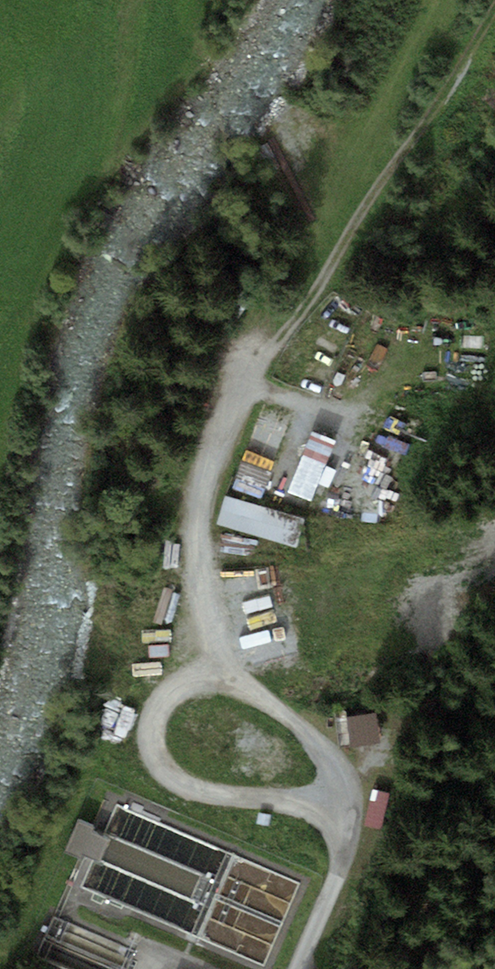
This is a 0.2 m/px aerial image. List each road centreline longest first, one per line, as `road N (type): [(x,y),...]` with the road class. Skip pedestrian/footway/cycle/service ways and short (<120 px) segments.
road 1 (track): [(338,878),(353,810),(348,776),(247,689),(205,629),(191,581),(199,510),(234,406),(450,88),(494,3)]
road 2 (track): [(247,689),(202,679),(172,689),(152,713),(156,762),(195,792),(309,809),(345,846)]
road 3 (track): [(391,175),(280,112),(187,26)]

